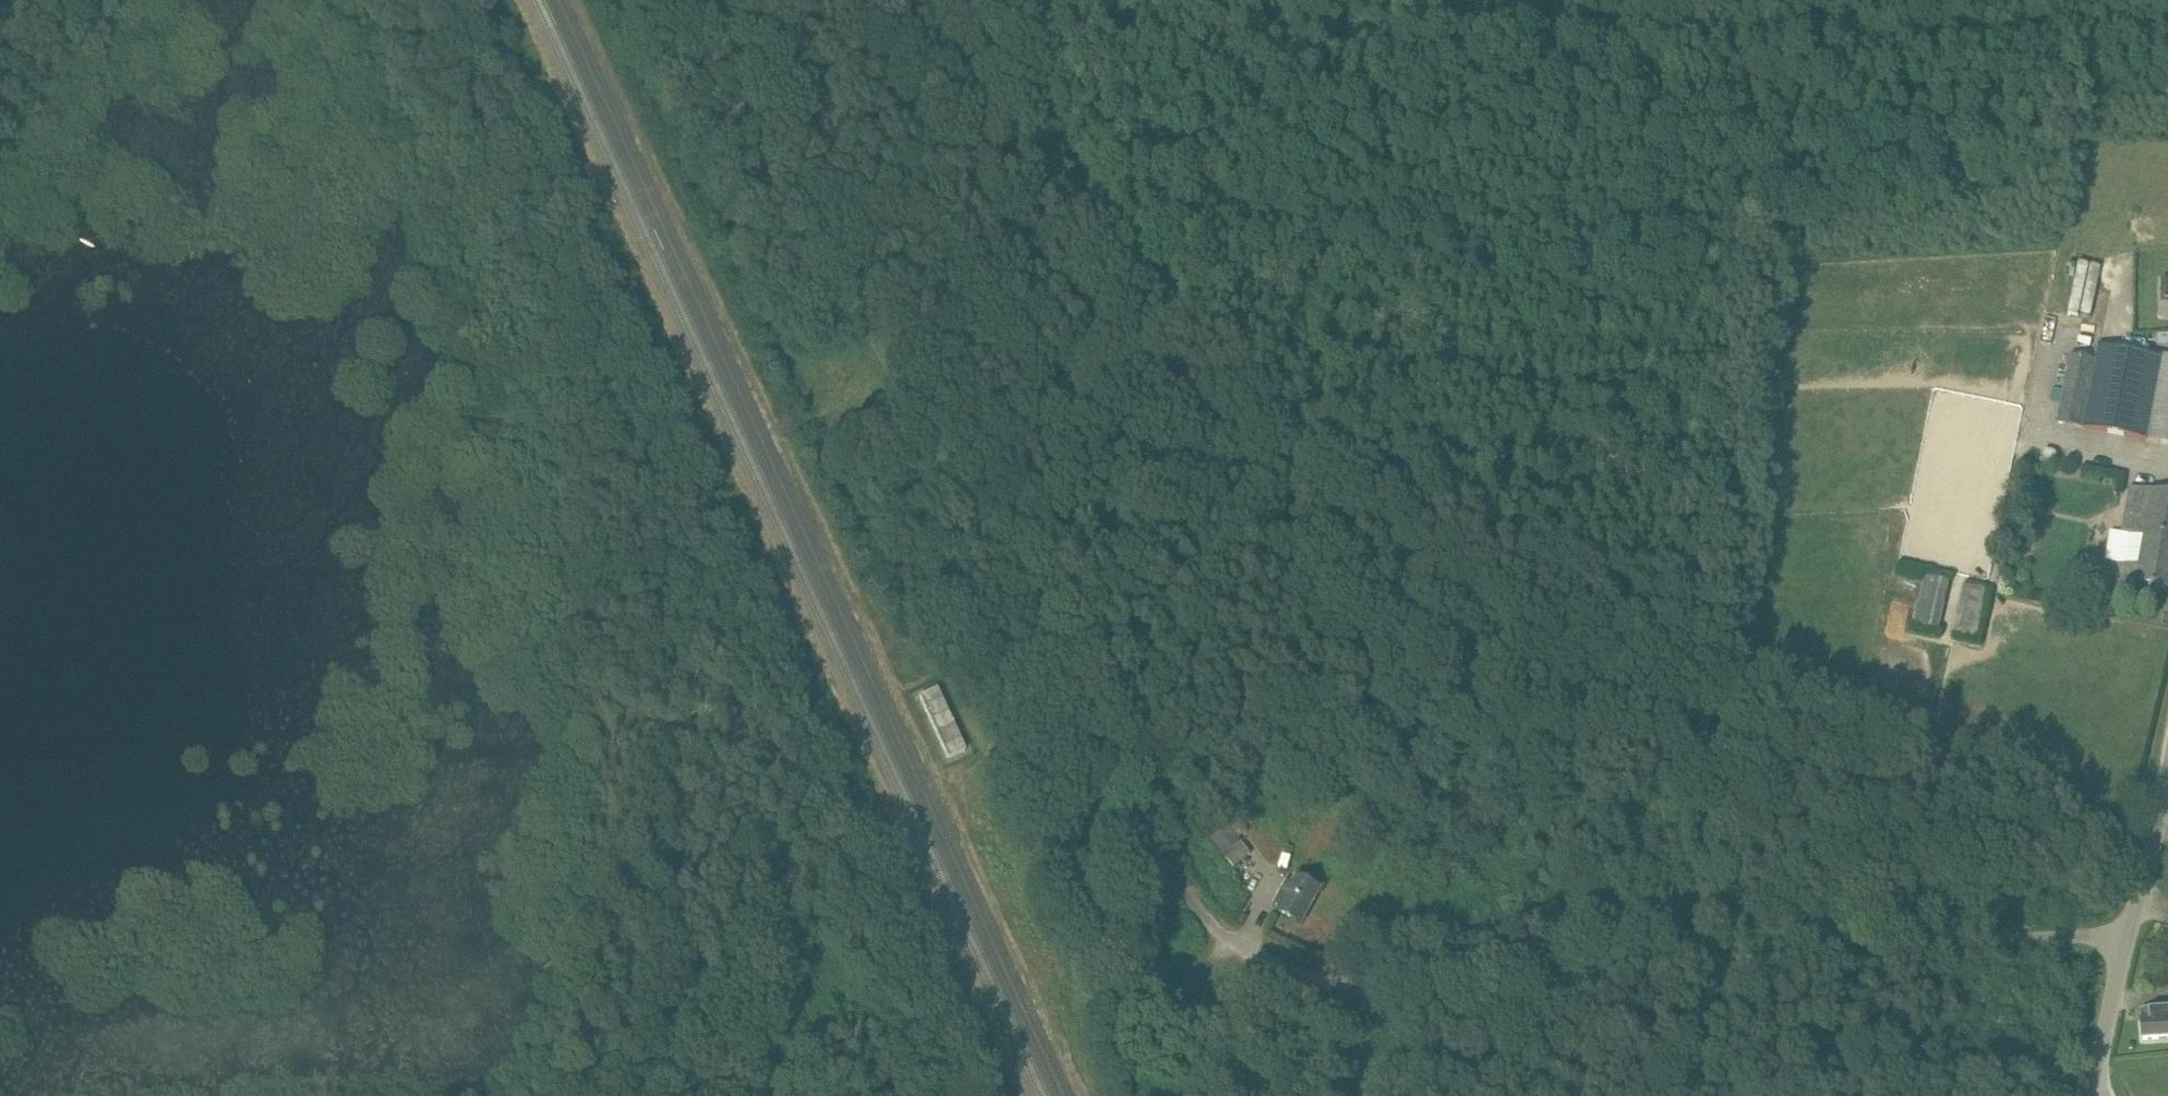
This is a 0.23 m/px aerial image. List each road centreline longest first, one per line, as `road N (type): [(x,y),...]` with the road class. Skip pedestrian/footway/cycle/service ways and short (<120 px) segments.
road 1 (unclassified): [(2128,943),(2090,934),(1382,990),(1315,981),(1252,948),(1194,890),(1160,842),(688,0)]
road 2 (track): [(1252,948),(1194,981),(1137,934),(1009,743),(967,764)]
road 3 (unclassified): [(2128,943),(2167,765)]
road 4 (unclassified): [(2094,1095),(2128,943)]

